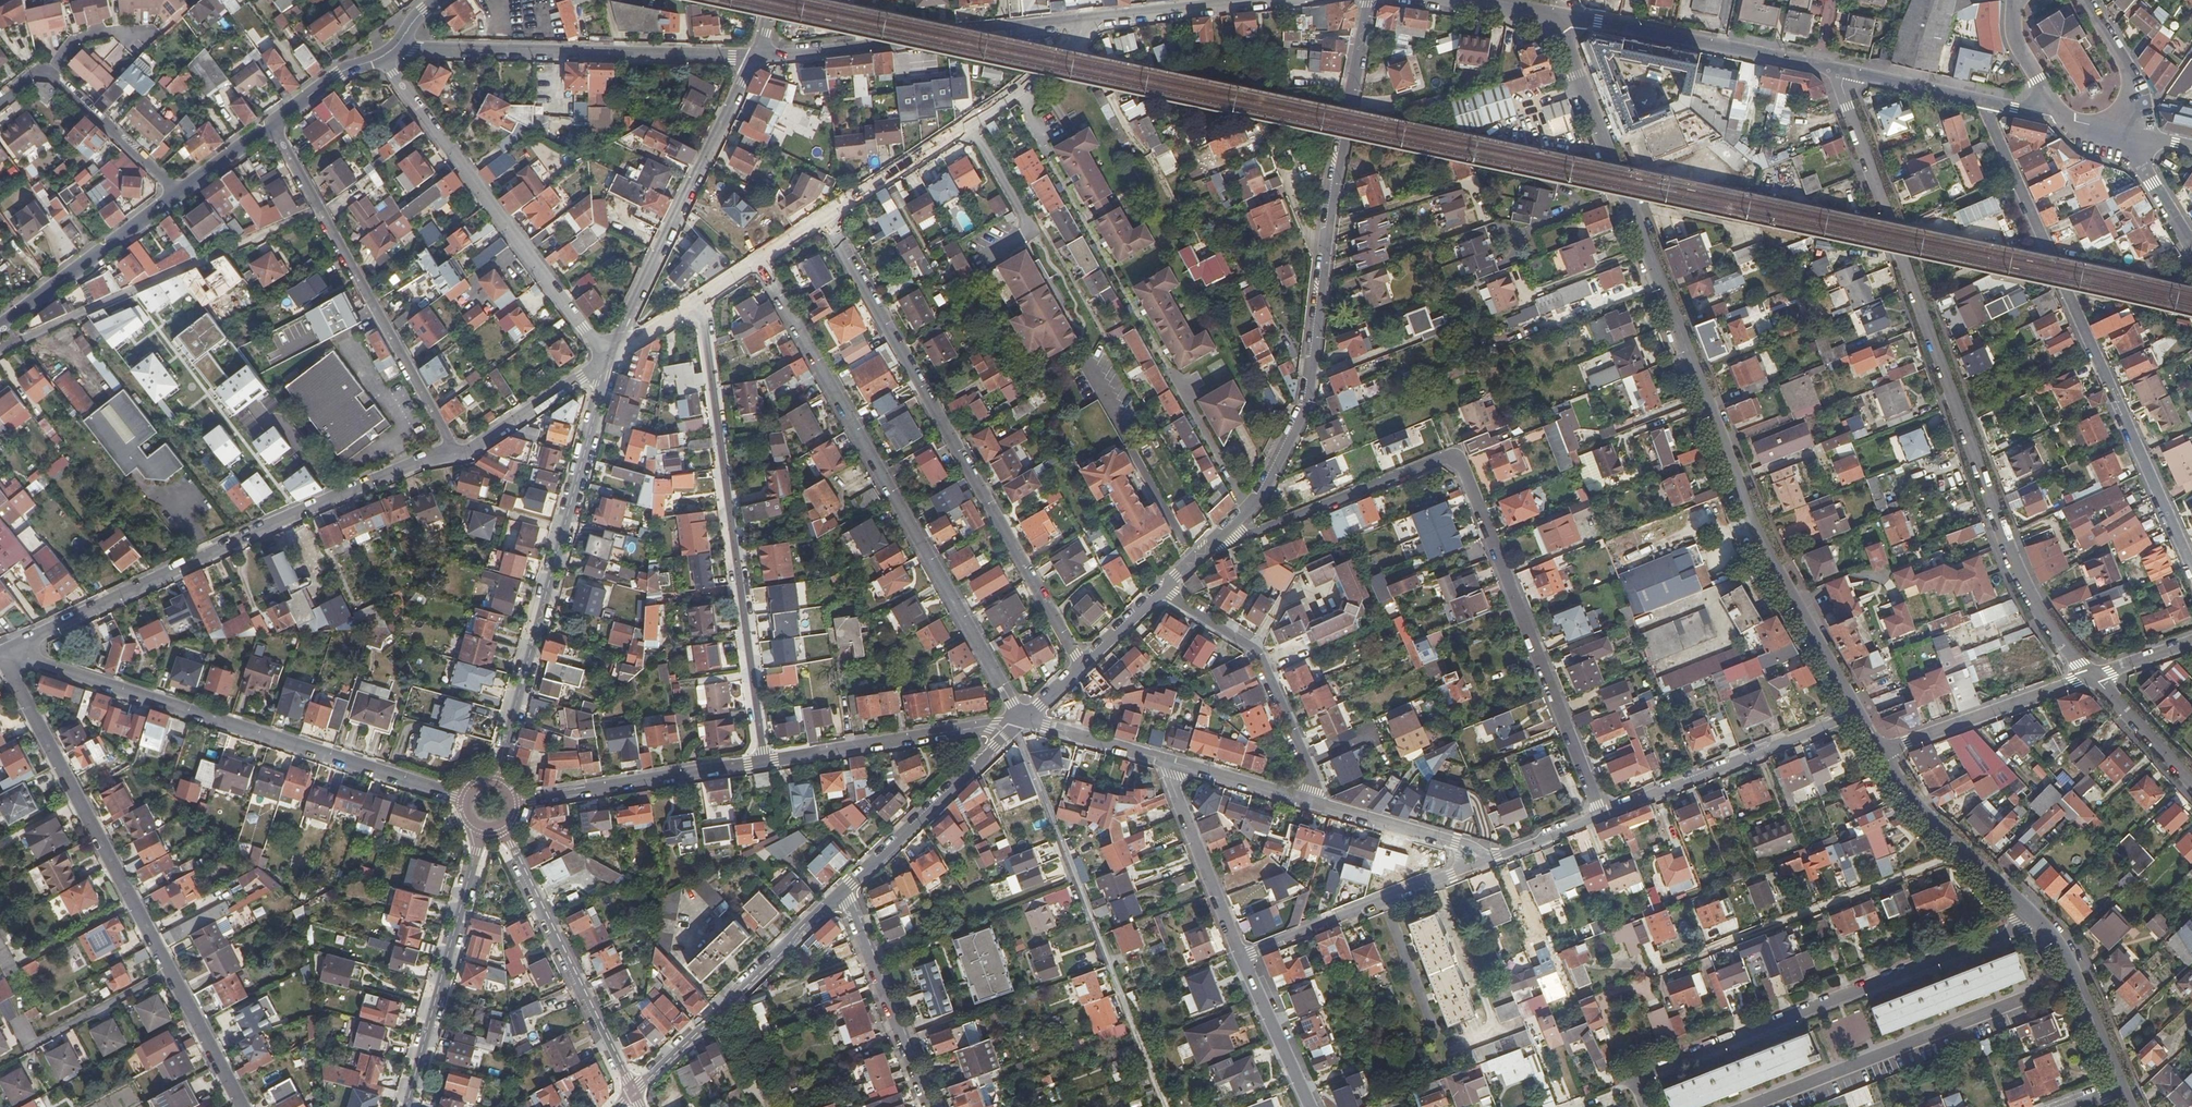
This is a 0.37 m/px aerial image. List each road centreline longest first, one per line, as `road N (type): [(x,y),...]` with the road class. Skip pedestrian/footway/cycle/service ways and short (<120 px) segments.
road 1 (tertiary): [(1568,15),(1565,38),(1757,540),(1857,714)]
road 2 (residential): [(2092,676),(2038,611),(2010,555),(1848,105),(1845,70)]
road 3 (residential): [(1219,535),(1247,535),(1444,457),(1461,464),(1602,814)]
road 4 (residential): [(1219,535),(1264,491),(1308,399),(1367,0)]
road 5 (residential): [(1023,720),(758,260)]
road 6 (residential): [(1084,667),(823,218)]
road 7 (residential): [(9,649),(9,664),(245,1106)]
road 8 (residential): [(2191,567),(1980,99)]
road 9 (residential): [(9,649),(447,450)]
road 10 (residential): [(464,796),(9,649)]
road 11 (residential): [(764,762),(699,298)]
road 12 (residential): [(1644,1106),(1631,1076),(2034,917)]
road 13 (residential): [(608,359),(498,779)]
road 14 (residential): [(1165,1106),(1014,728)]
road 15 (residential): [(608,359),(381,59)]
road 16 (residential): [(403,42),(755,55)]
road 17 (residential): [(319,210),(0,347)]
road 18 (residential): [(755,55),(1094,19)]
road 19 (residential): [(1647,972),(1965,852)]
road 20 (residential): [(755,55),(608,359)]
road 21 (residential): [(823,218),(1036,76),(1094,19)]
road 22 (residential): [(2034,992),(1741,1106)]
road 23 (residential): [(632,1091),(506,826)]
road 24 (residential): [(632,1091),(840,892)]
road 25 (residential): [(483,831),(407,1106)]
road 26 (residential): [(1500,854),(1242,955)]
road 27 (residential): [(1857,714),(1602,814)]
road 28 (residential): [(1164,590),(1259,651),(1314,775),(1308,799)]
road 29 (residential): [(319,210),(447,450)]
road 30 (residential): [(764,762),(1023,720)]
road 31 (tertiary): [(1568,15),(1820,65)]
road 32 (residential): [(516,804),(764,762)]
road 33 (residential): [(840,892),(1014,728)]
road 34 (residential): [(840,892),(926,1106)]
road 35 (residential): [(1879,753),(2092,676)]
road 36 (tertiary): [(0,321),(174,192)]
road 37 (residential): [(1163,759),(1242,955)]
road 38 (residential): [(1308,799),(1500,854)]
road 39 (tertiary): [(2034,917),(2074,976),(2120,1086)]
road 40 (residential): [(447,450),(464,449),(608,359)]
road 41 (residential): [(174,192),(44,68)]
road 42 (residential): [(1242,955),(1312,1106)]
road 43 (residential): [(1094,19),(1259,0)]
road 44 (residential): [(1163,759),(1308,799)]
road 45 (residential): [(1023,720),(1163,759)]
road 46 (residential): [(2191,782),(2092,676)]
road 47 (tertiary): [(2123,130),(2128,72),(2082,0)]
road 48 (tertiary): [(1845,70),(1980,99)]
road 49 (tertiary): [(2123,130),(2191,246)]
road 50 (tertiary): [(1879,753),(1912,801),(1965,852)]
road 51 (tertiary): [(268,123),(337,75),(381,59)]
road 52 (tertiary): [(2014,0),(2017,41),(2063,117)]

